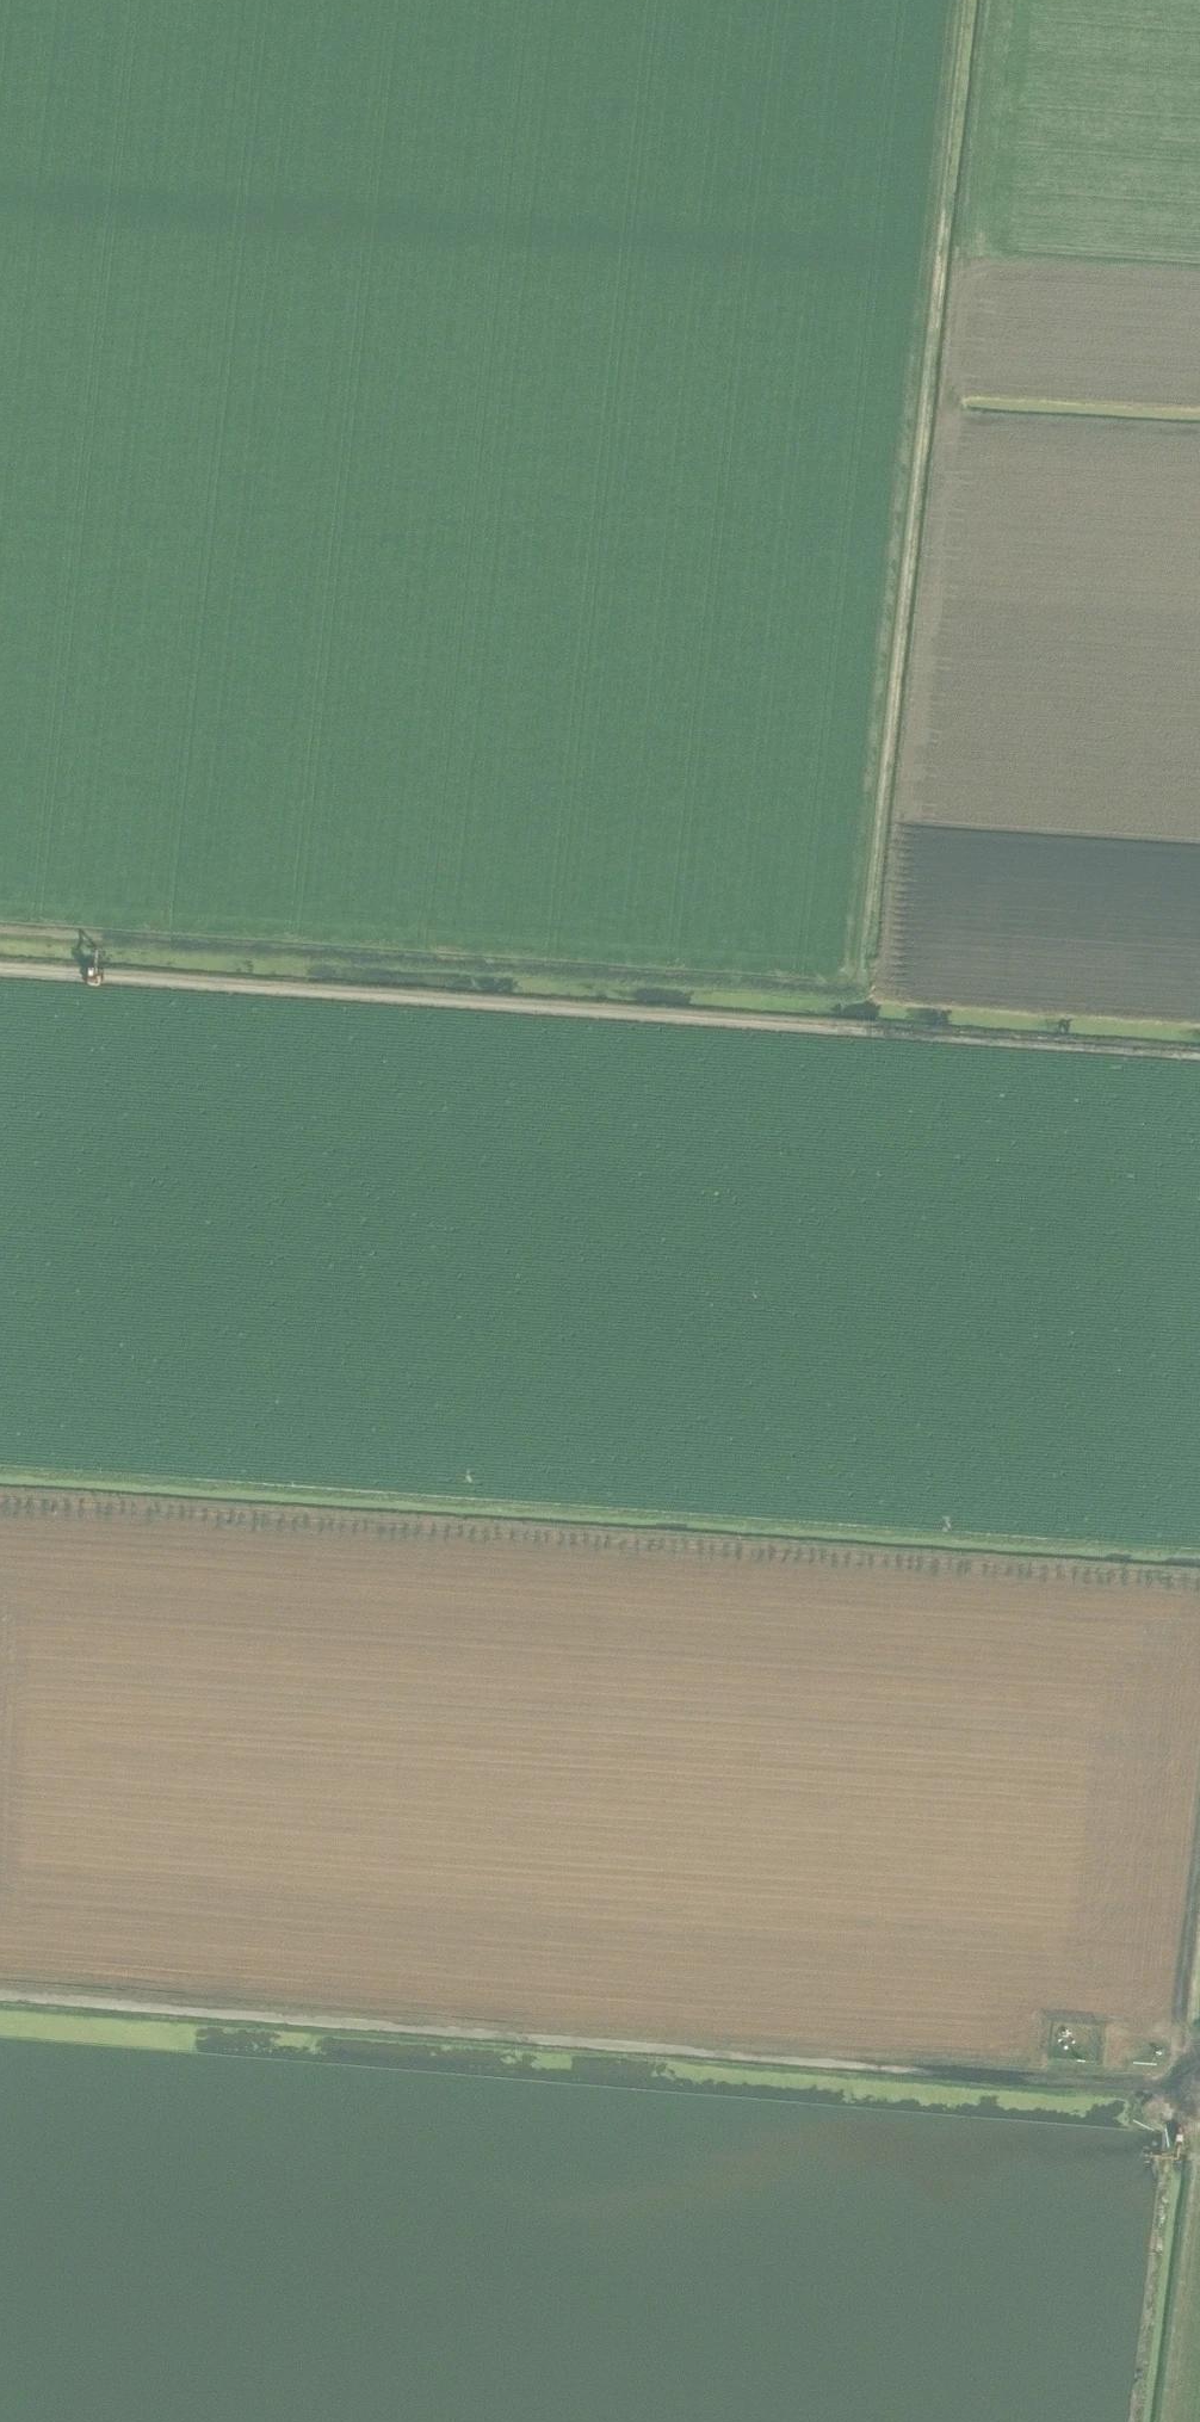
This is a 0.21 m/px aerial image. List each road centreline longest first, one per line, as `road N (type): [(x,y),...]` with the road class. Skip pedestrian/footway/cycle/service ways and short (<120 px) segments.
road 1 (track): [(0,1994),(1174,2090)]
road 2 (track): [(1199,2155),(1168,2421)]
road 3 (track): [(1174,2090),(1190,2059),(1182,2017),(1199,1843)]
road 4 (track): [(1173,2112),(1148,2316)]

